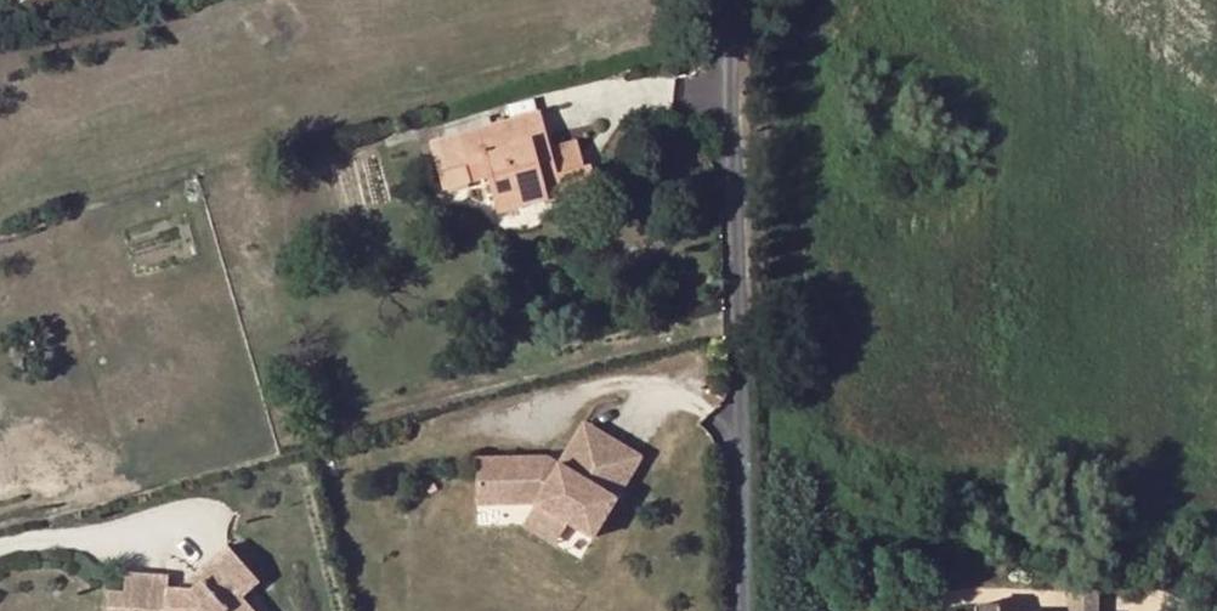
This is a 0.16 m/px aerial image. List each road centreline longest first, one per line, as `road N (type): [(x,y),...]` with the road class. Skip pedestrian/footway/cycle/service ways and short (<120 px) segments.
road 1 (track): [(0,217),(738,3)]
road 2 (residential): [(738,0),(754,610)]

